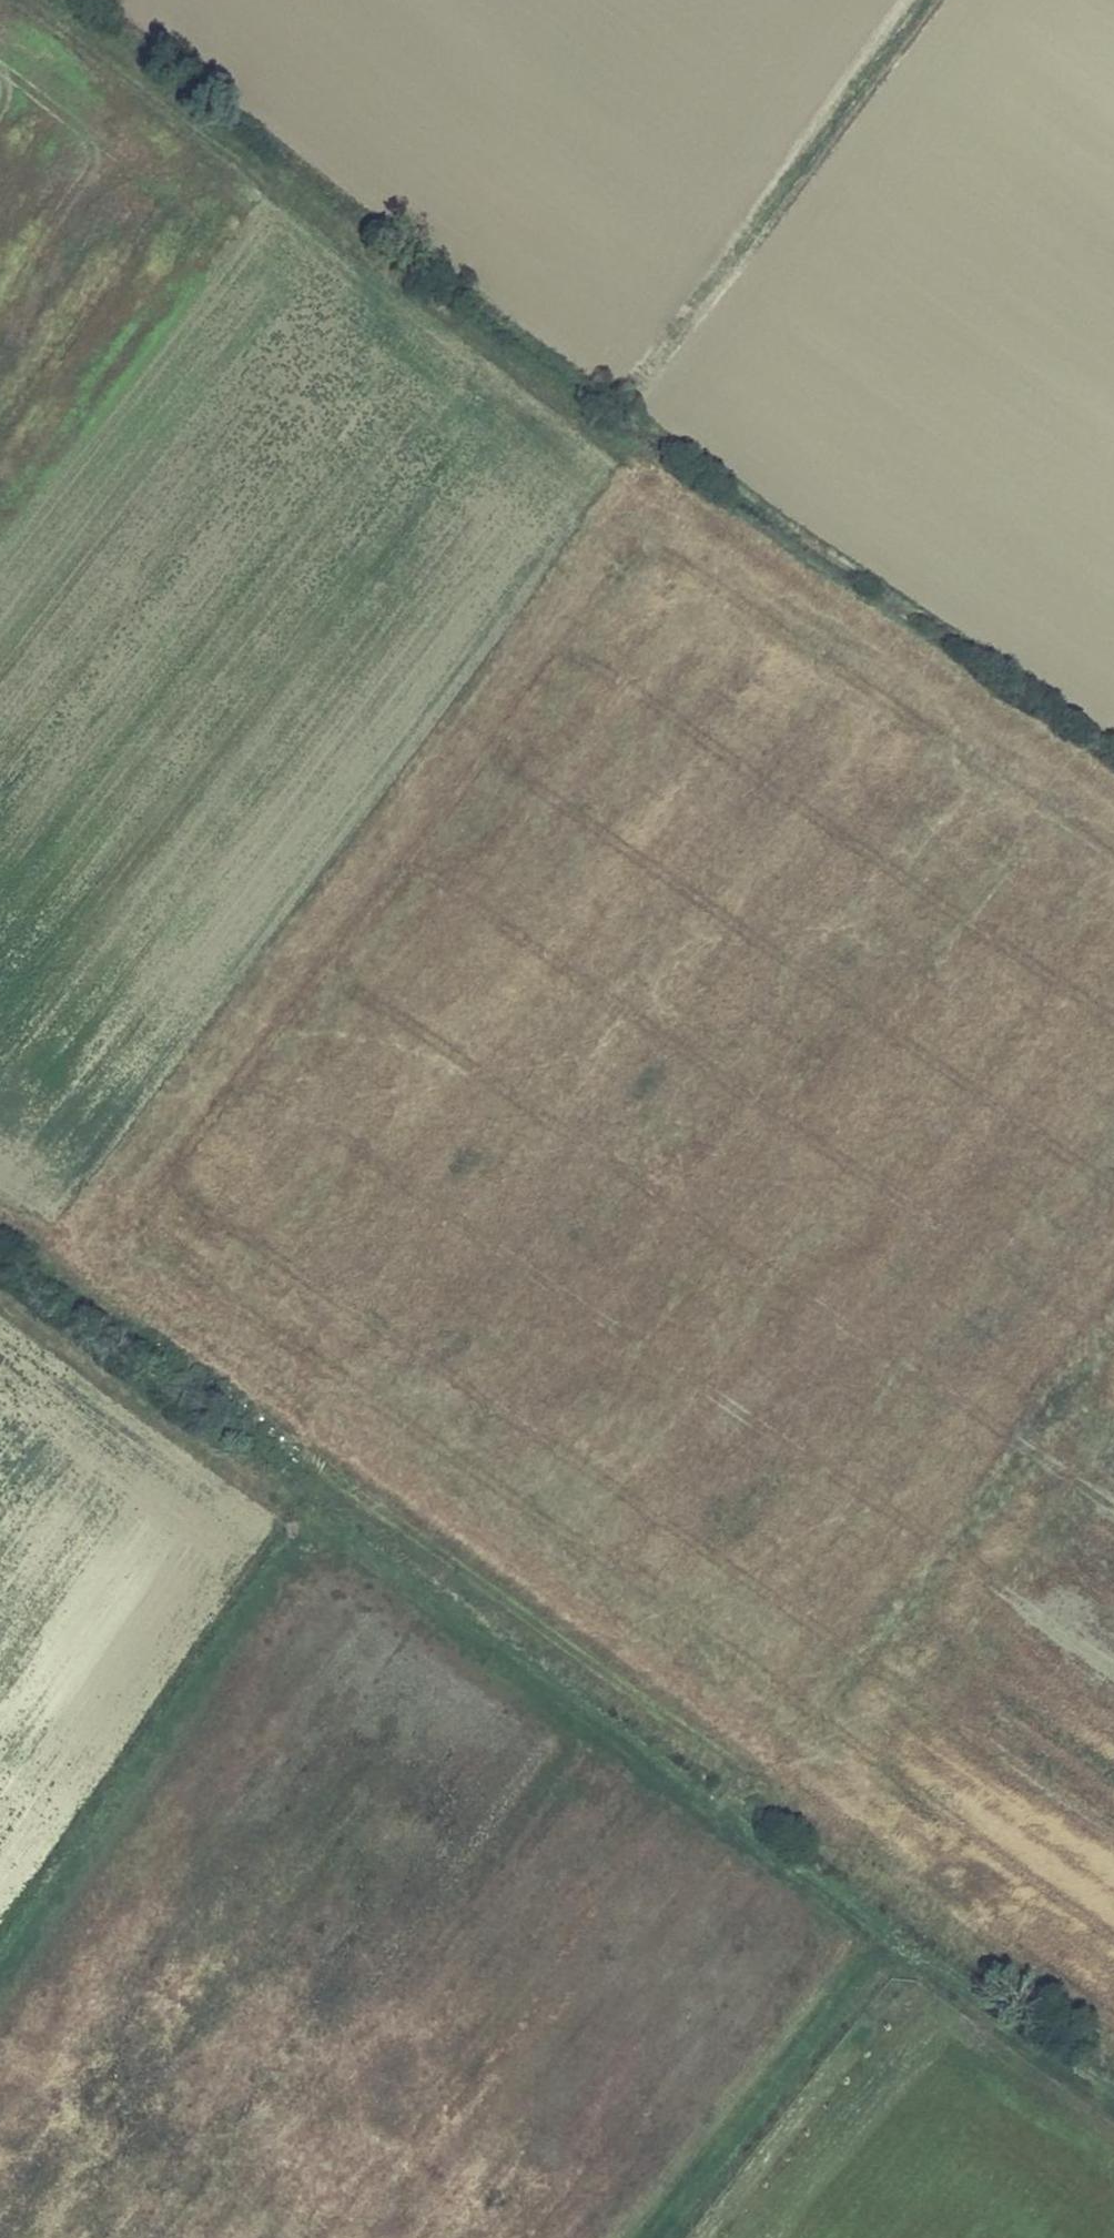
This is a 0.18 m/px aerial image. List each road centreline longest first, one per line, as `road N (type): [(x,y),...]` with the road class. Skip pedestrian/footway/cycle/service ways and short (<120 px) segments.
road 1 (track): [(1113,2115),(707,1821)]
road 2 (track): [(647,370),(912,0)]

